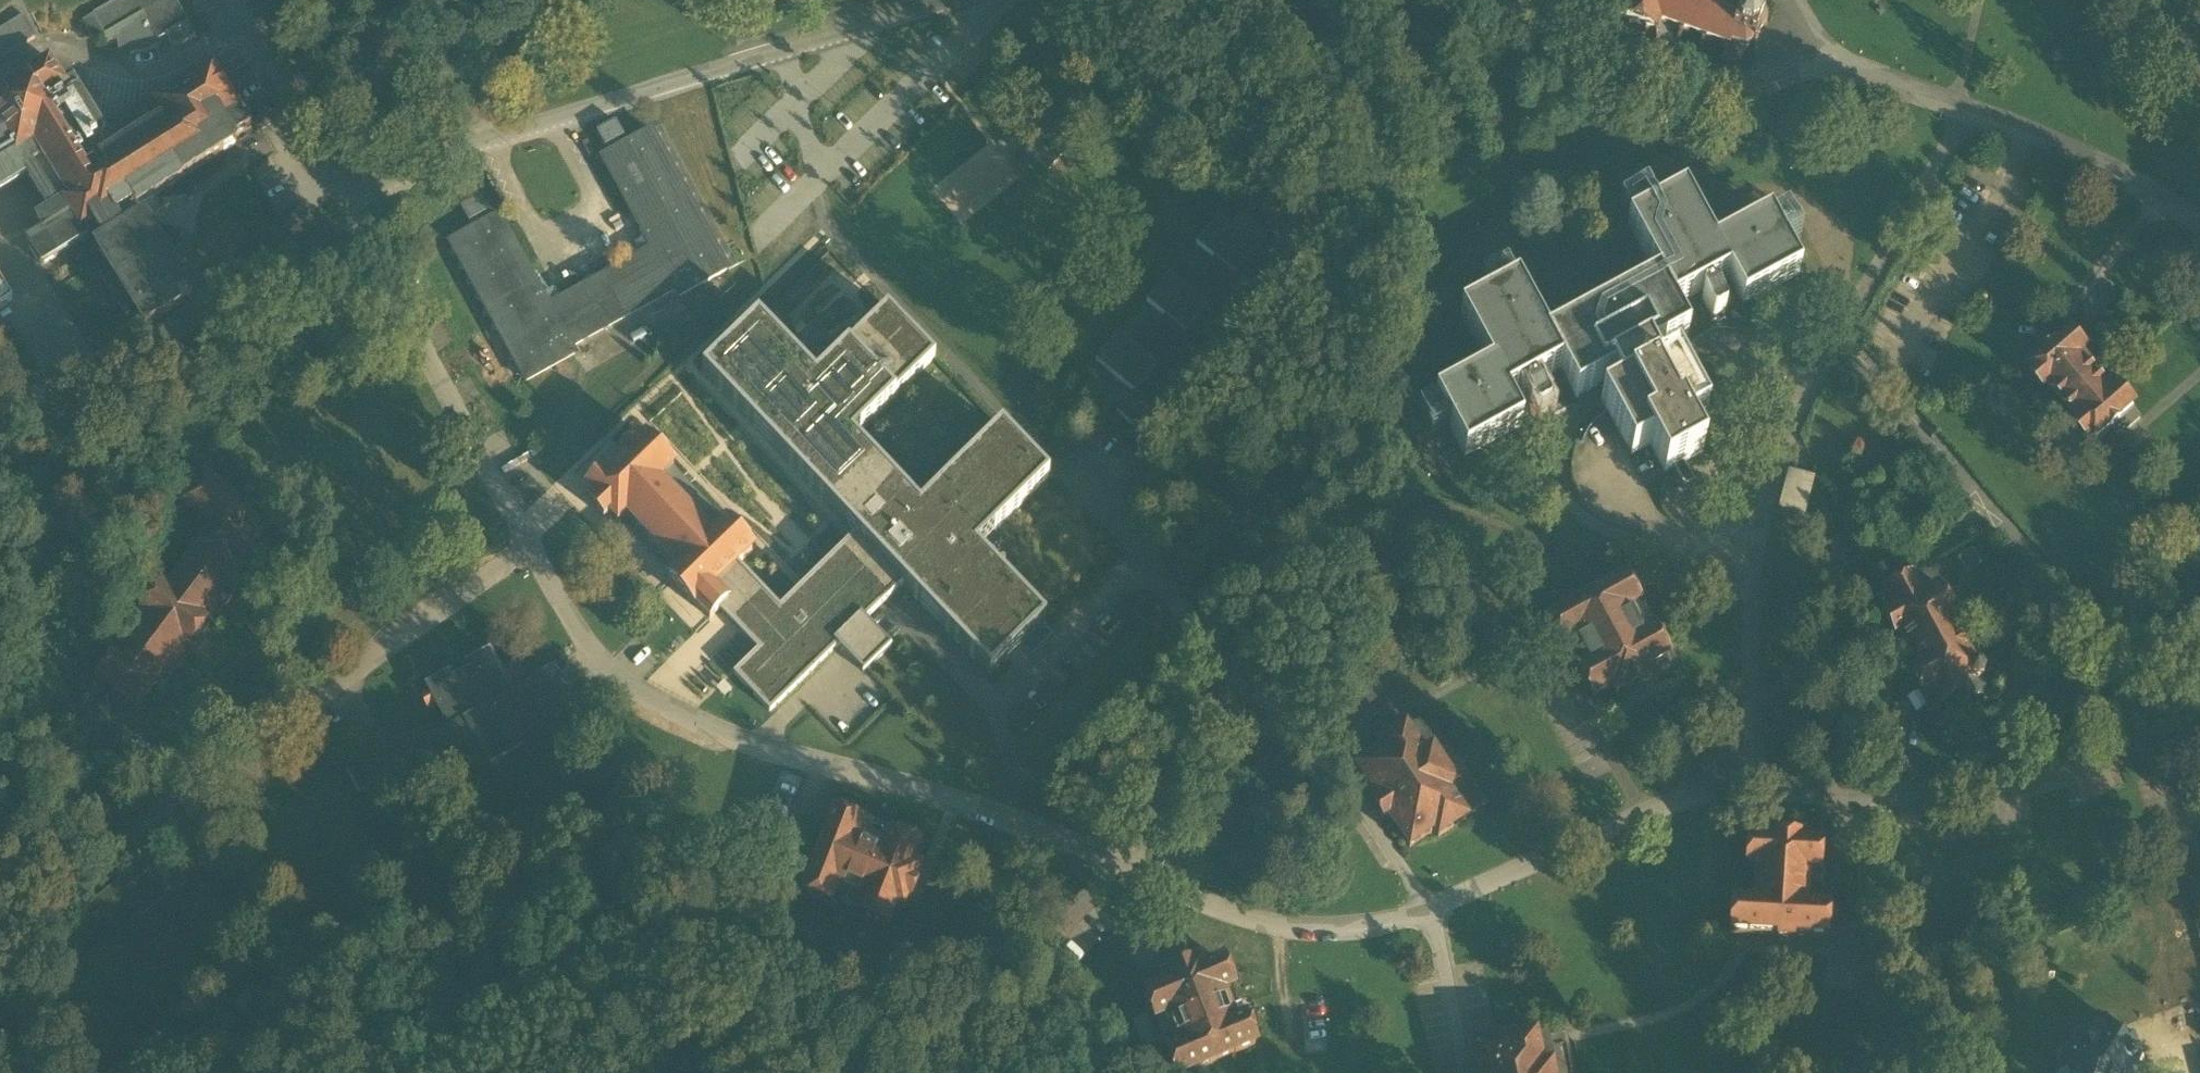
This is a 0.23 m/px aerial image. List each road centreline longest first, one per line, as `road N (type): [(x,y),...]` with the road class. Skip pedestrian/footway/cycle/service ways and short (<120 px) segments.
road 1 (unclassified): [(1749,775),(1641,812),(1366,930),(1300,933),(1237,918),(1119,869)]
road 2 (unclassified): [(949,0),(450,155),(353,220)]
road 3 (unclassified): [(1030,823),(744,741),(643,692),(587,652),(527,544)]
road 4 (unclassified): [(2166,721),(1841,337)]
road 5 (unclassified): [(1143,562),(1114,518),(868,275),(826,205)]
road 6 (unclassified): [(1749,775),(1754,570),(1782,452),(1841,337)]
road 7 (unclassified): [(527,544),(174,801)]
road 8 (unclassified): [(2166,721),(2070,775),(2007,792),(1845,796),(1749,775)]
road 9 (unclassified): [(353,220),(0,437)]
road 10 (unclassified): [(527,544),(353,220)]
road 11 (unclassified): [(1143,562),(999,703),(1030,823)]
road 12 (unclassified): [(916,1072),(1119,869)]
road 13 (unclassified): [(1563,0),(1649,58),(1736,83),(1816,64)]
road 14 (unclassified): [(2199,225),(2103,169),(1962,114)]
road 15 (unclassified): [(1841,337),(1962,114)]
road 16 (unclassified): [(353,220),(232,0)]
road 17 (track): [(0,927),(174,801)]
road 18 (unclassified): [(1962,114),(1816,64)]
road 19 (unclassified): [(1231,680),(1143,562)]

